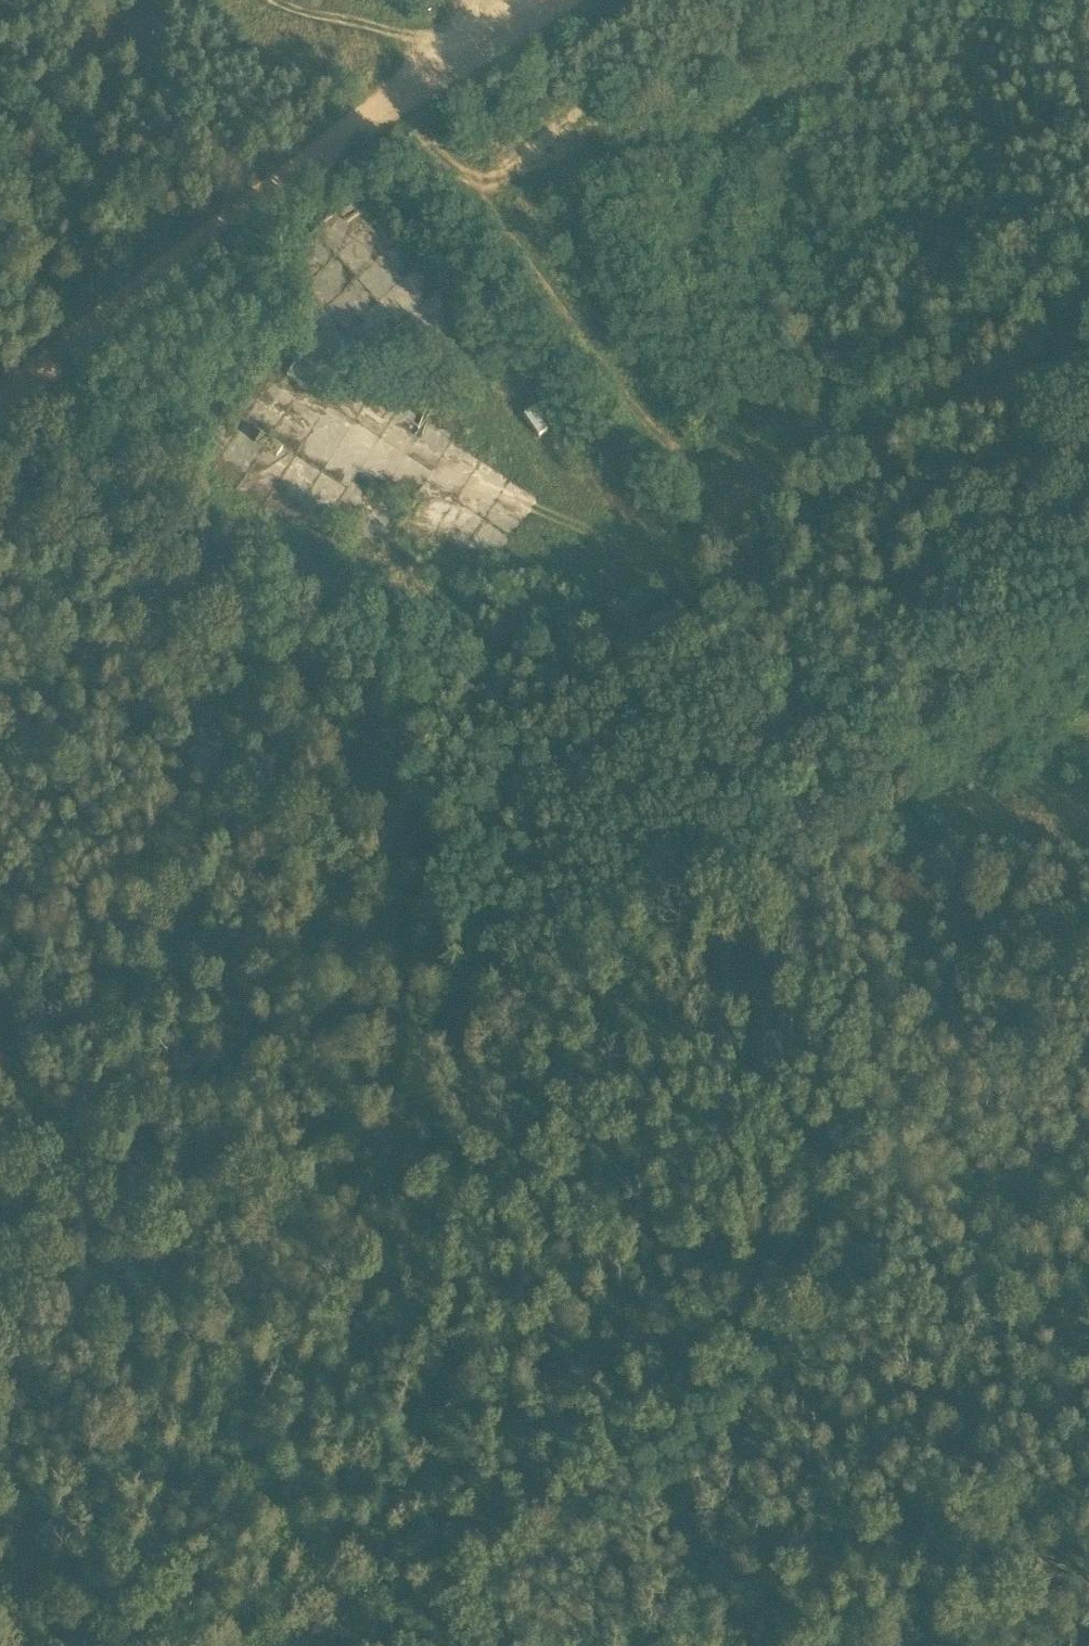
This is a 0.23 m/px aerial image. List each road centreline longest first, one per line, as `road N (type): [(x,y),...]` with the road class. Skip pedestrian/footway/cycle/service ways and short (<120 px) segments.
road 1 (track): [(555,0),(0,417)]
road 2 (track): [(453,73),(391,34),(257,0)]

